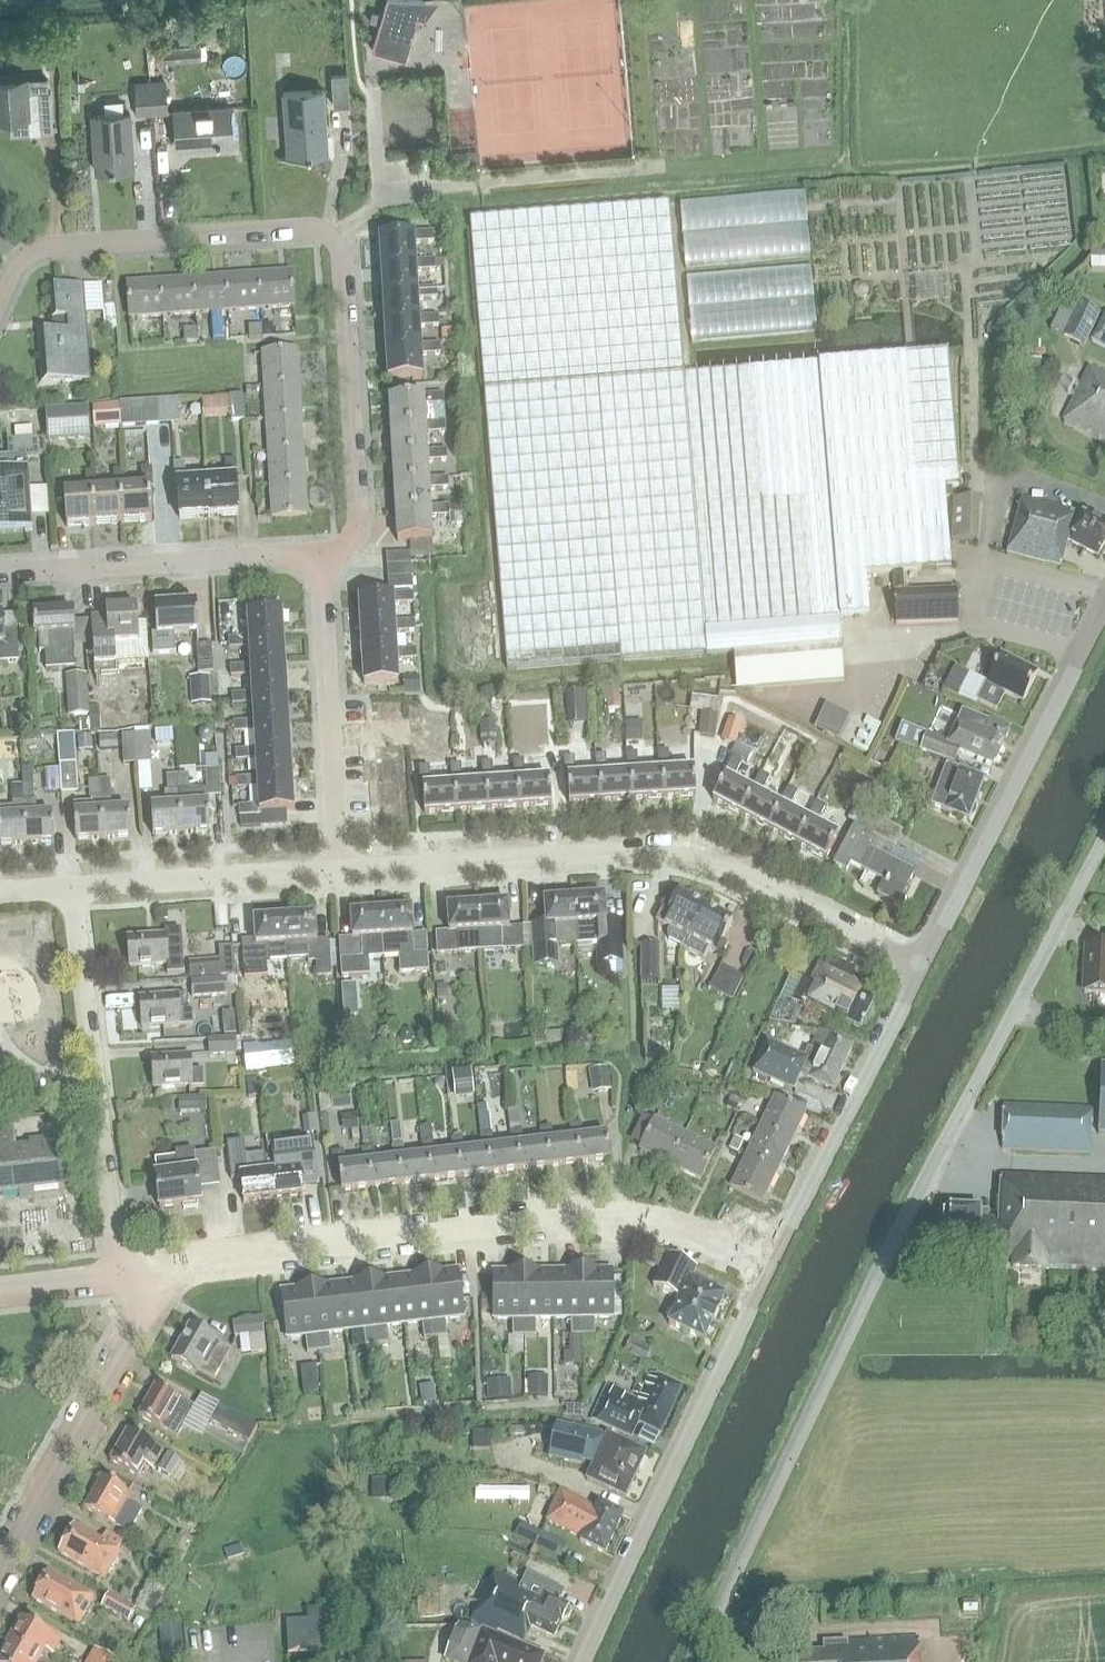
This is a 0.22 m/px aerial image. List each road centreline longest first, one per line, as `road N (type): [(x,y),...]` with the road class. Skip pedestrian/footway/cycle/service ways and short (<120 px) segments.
road 1 (unclassified): [(726,1592),(906,1214),(1104,835)]
road 2 (residential): [(920,964),(702,855),(661,850),(335,869)]
road 3 (residential): [(766,1268),(682,1233),(593,1220),(174,1267)]
road 4 (residential): [(578,1661),(766,1268)]
road 5 (residential): [(920,964),(1104,606)]
road 6 (residential): [(117,1275),(69,887)]
road 7 (residential): [(0,290),(31,249),(303,230),(332,235)]
road 8 (residential): [(0,1566),(174,1267)]
road 9 (residential): [(321,556),(355,533),(342,259),(332,235)]
road 10 (residential): [(766,1268),(920,964)]
road 11 (residential): [(0,568),(321,556)]
road 12 (residential): [(335,869),(321,556)]
road 13 (residential): [(69,887),(335,869)]

